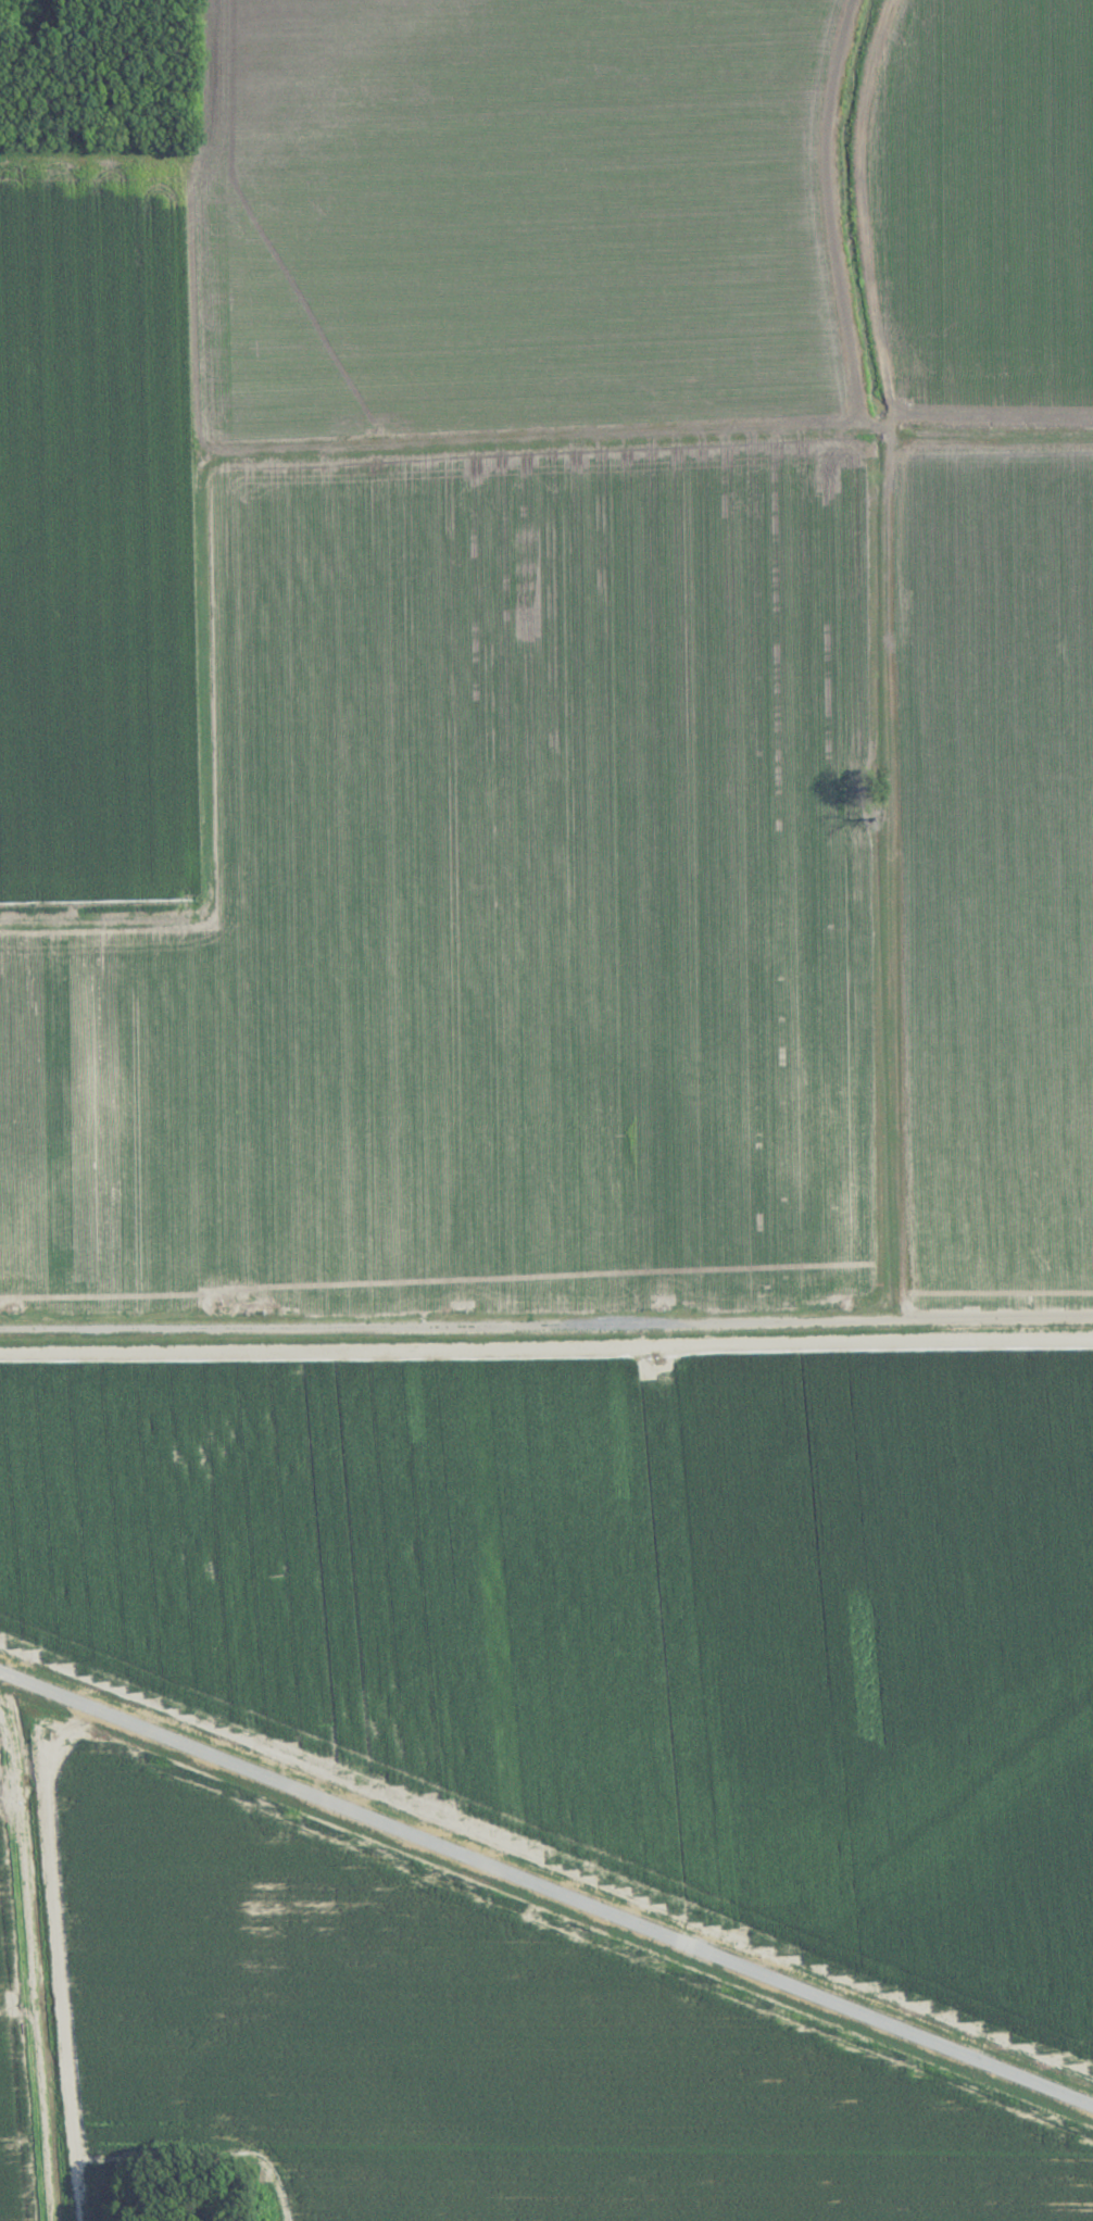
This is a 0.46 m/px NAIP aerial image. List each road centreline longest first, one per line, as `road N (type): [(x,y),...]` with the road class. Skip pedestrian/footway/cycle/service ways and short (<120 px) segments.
road 1 (track): [(0,925),(145,927),(174,919),(191,888),(203,859),(198,477),(206,465),(854,425),(1092,431)]
road 2 (tertiary): [(1092,2107),(0,1674)]
road 3 (residential): [(0,1326),(1092,1315)]

